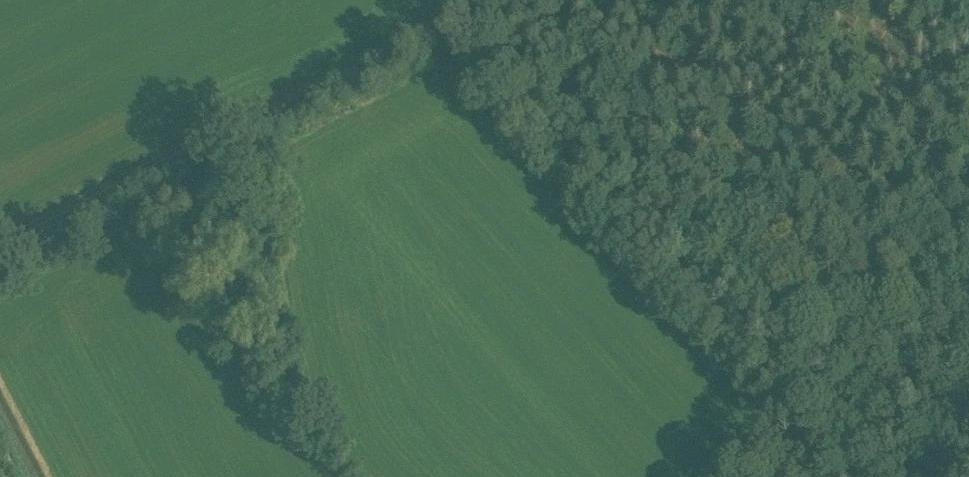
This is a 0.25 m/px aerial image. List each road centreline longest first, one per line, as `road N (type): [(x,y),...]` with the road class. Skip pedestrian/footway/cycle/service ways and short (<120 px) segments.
road 1 (track): [(0,249),(457,0)]

